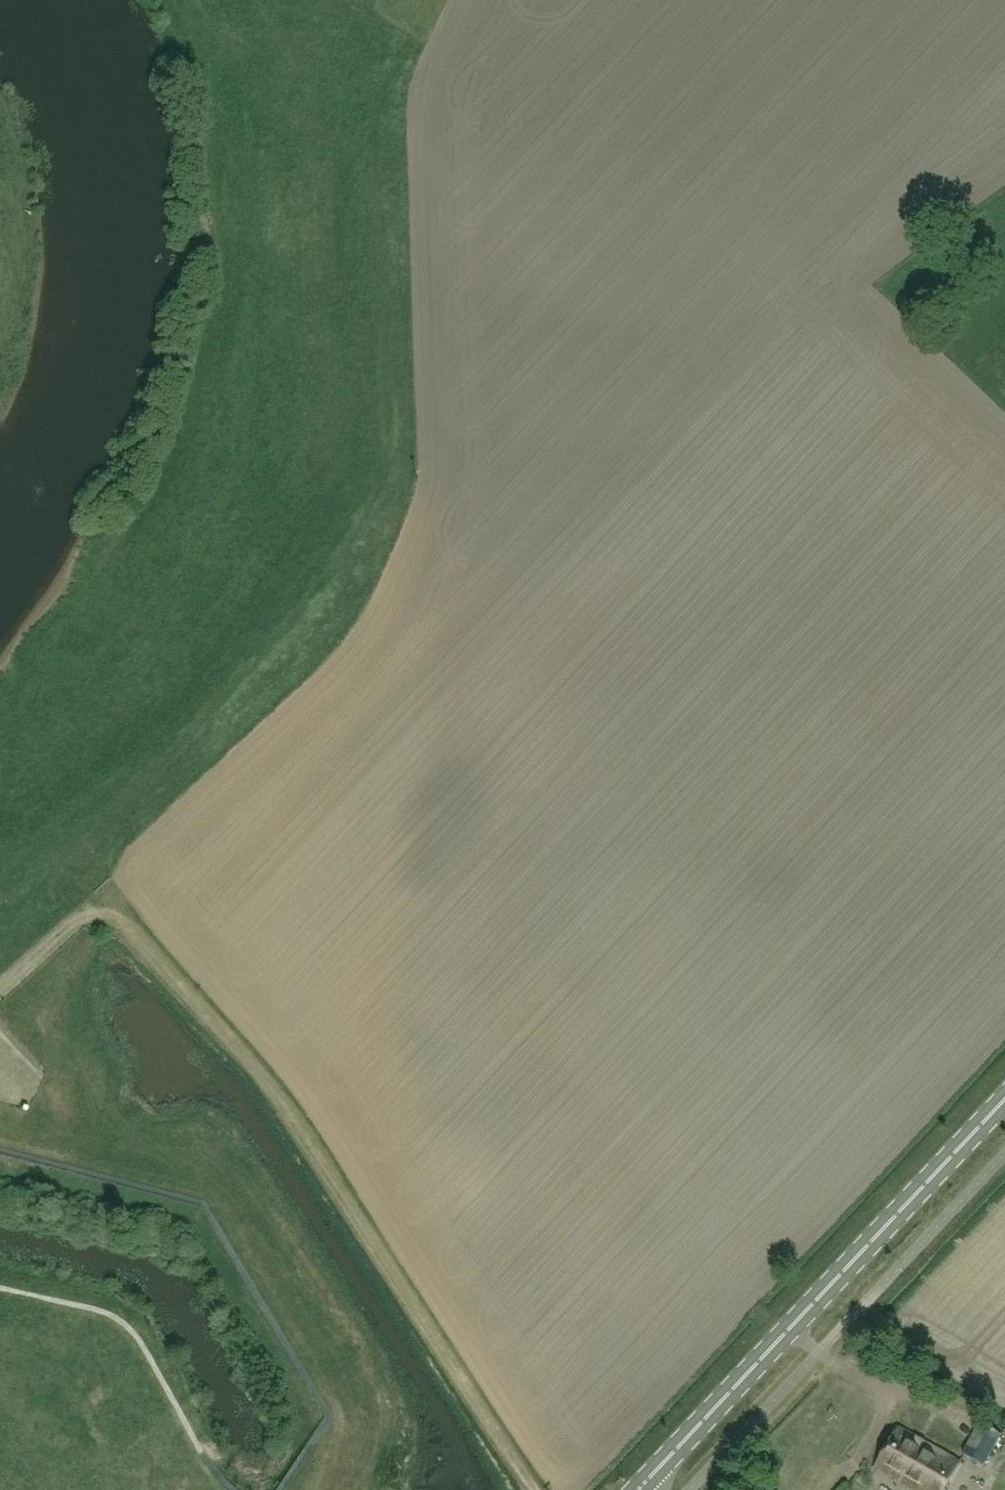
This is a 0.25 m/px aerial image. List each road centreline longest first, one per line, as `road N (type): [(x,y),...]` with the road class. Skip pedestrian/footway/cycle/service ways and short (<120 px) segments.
road 1 (track): [(0,989),(89,918),(115,917),(154,951),(269,1082),(537,1489)]
road 2 (secondary): [(636,1489),(1004,1098)]

